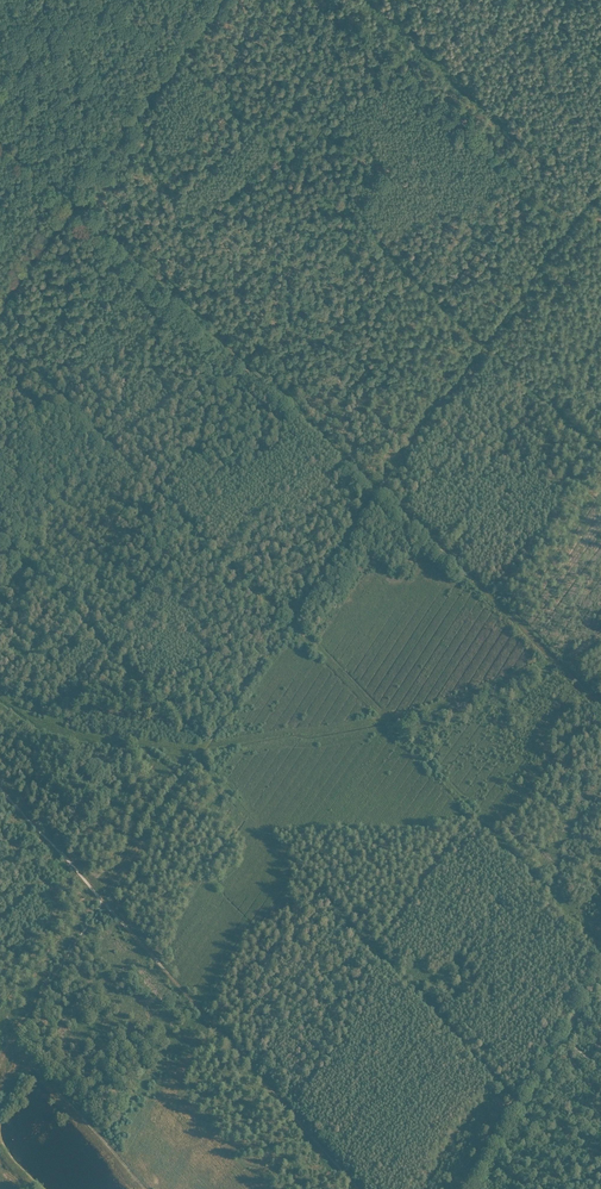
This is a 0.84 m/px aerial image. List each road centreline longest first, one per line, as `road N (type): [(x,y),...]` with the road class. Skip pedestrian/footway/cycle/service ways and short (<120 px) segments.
road 1 (track): [(0,789),(358,1188)]
road 2 (track): [(217,0),(71,199)]
road 3 (track): [(10,1040),(145,1188)]
road 4 (track): [(0,1055),(103,902)]
road 5 (track): [(71,199),(0,296)]

